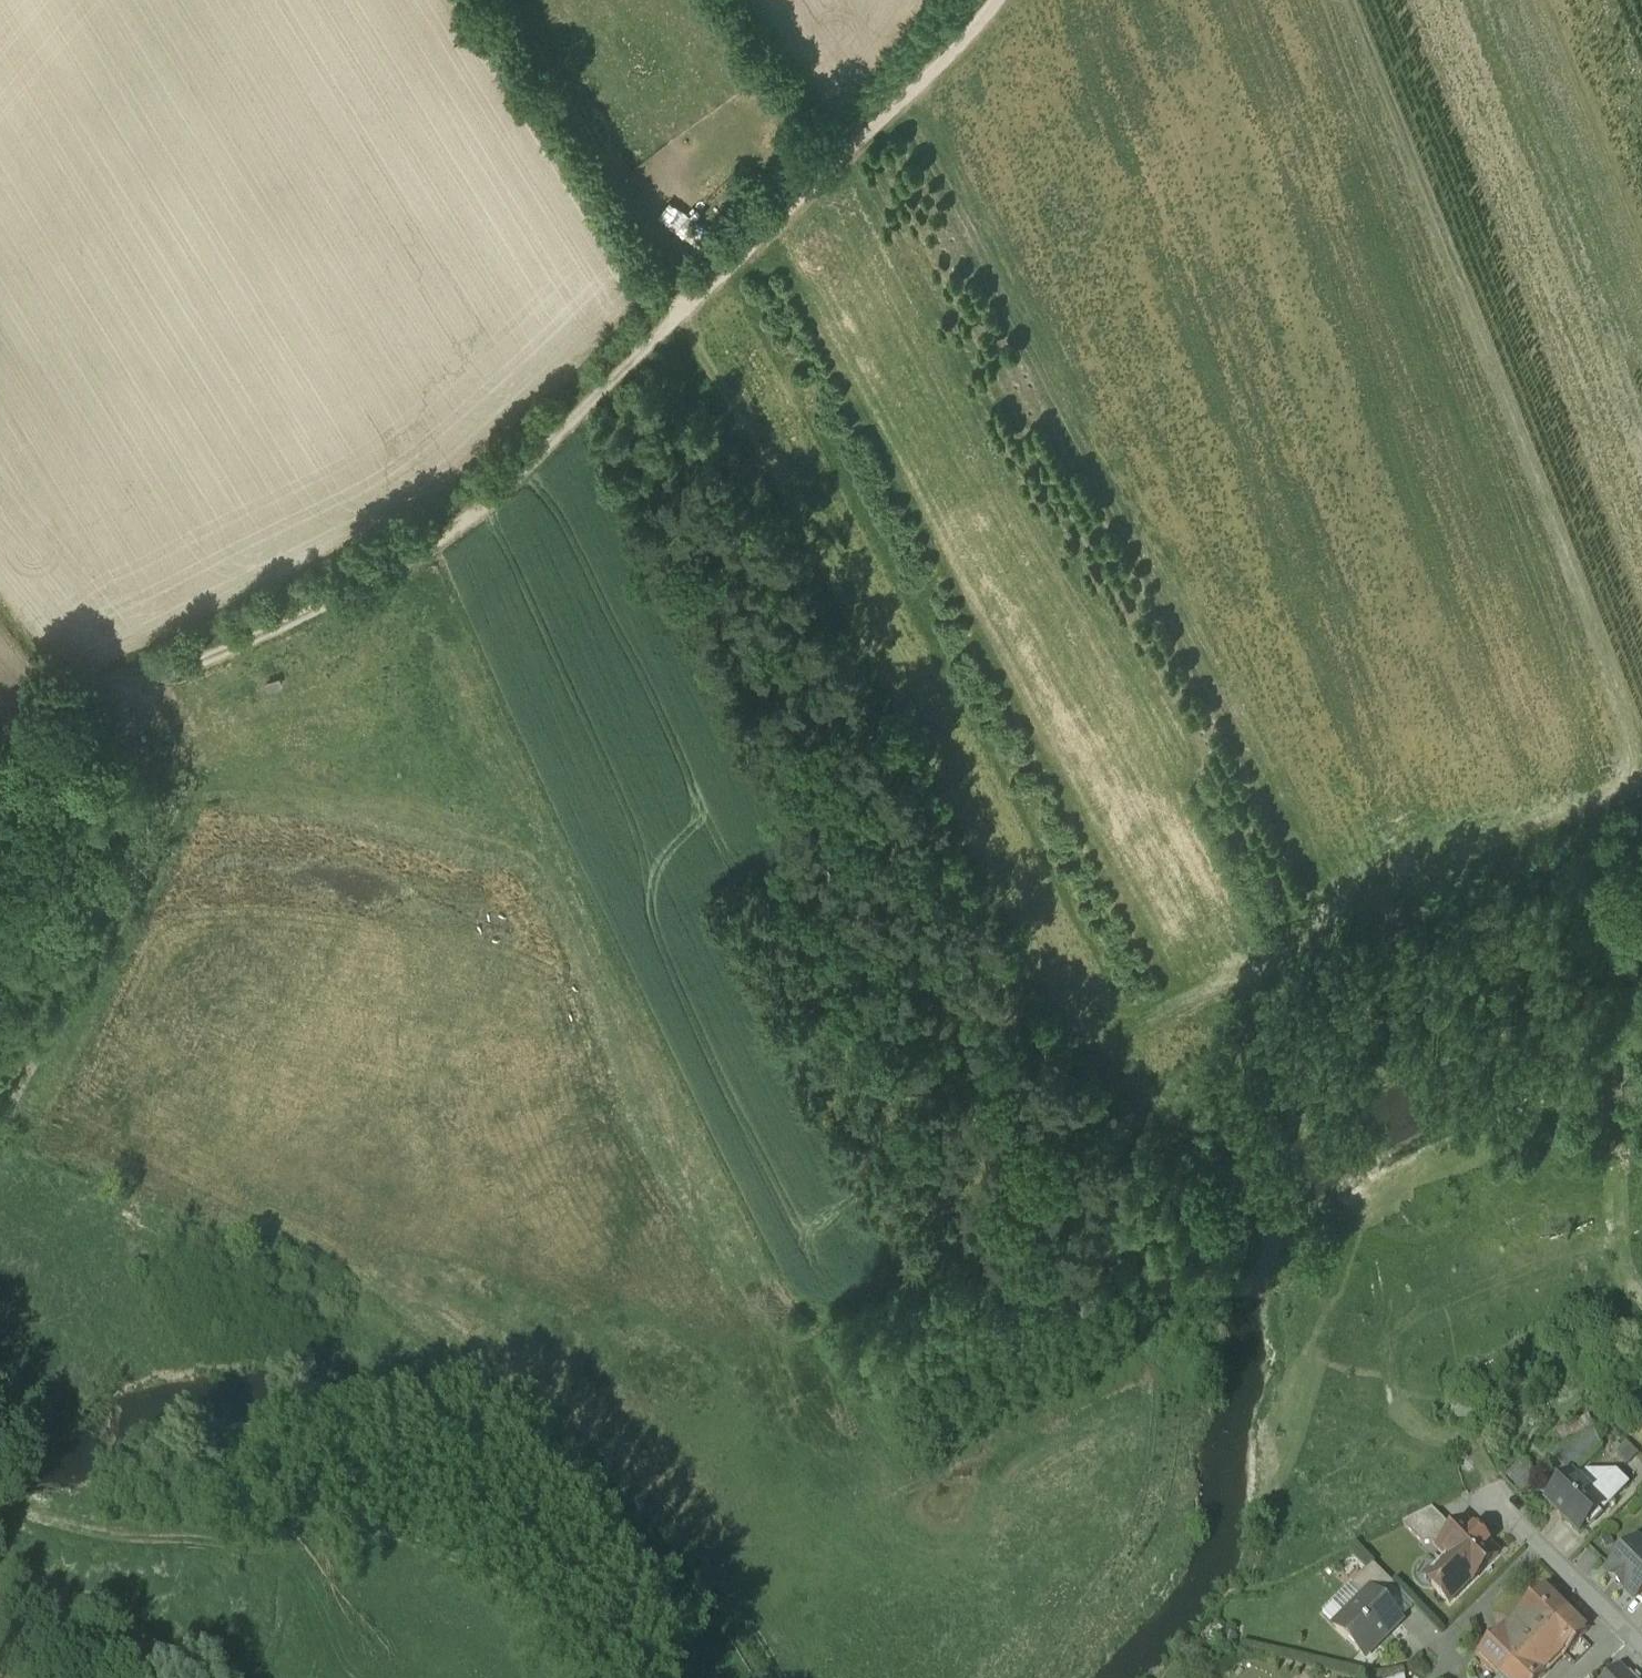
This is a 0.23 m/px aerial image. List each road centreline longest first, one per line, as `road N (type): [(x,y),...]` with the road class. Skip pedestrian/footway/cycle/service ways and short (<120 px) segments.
road 1 (track): [(0,622),(55,690),(163,671),(222,651),(474,524),(1004,0)]
road 2 (residential): [(1622,1628),(1478,1489)]

